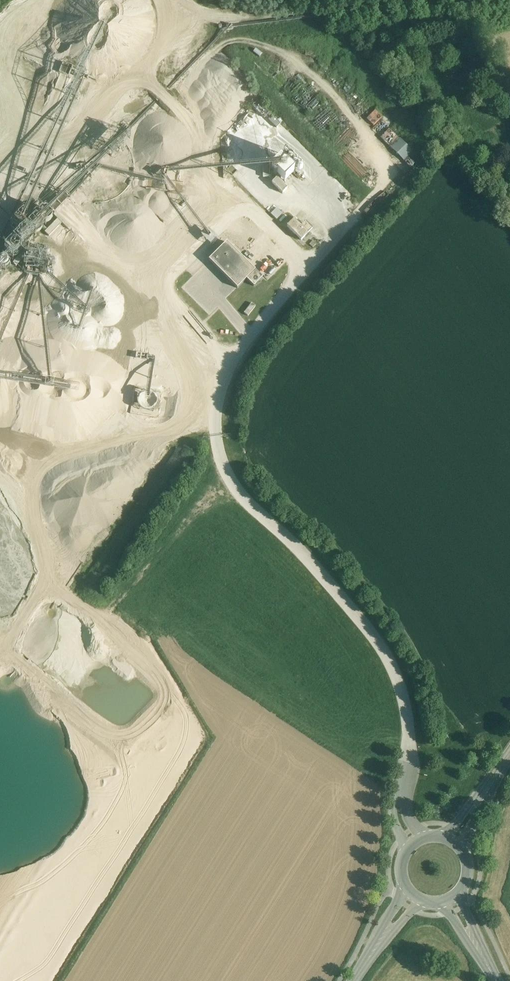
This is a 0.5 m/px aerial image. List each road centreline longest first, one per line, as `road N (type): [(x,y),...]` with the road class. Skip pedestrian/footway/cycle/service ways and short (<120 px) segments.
road 1 (track): [(330,9),(241,21),(179,3),(146,62),(157,88),(202,139),(215,173),(205,202),(179,229),(152,240),(115,235),(82,217),(57,179),(57,154),(68,131),(117,84)]
road 2 (unclassified): [(416,842),(400,815),(411,736),(389,658),(302,551),(242,497),(217,435),(227,373),(311,266)]

